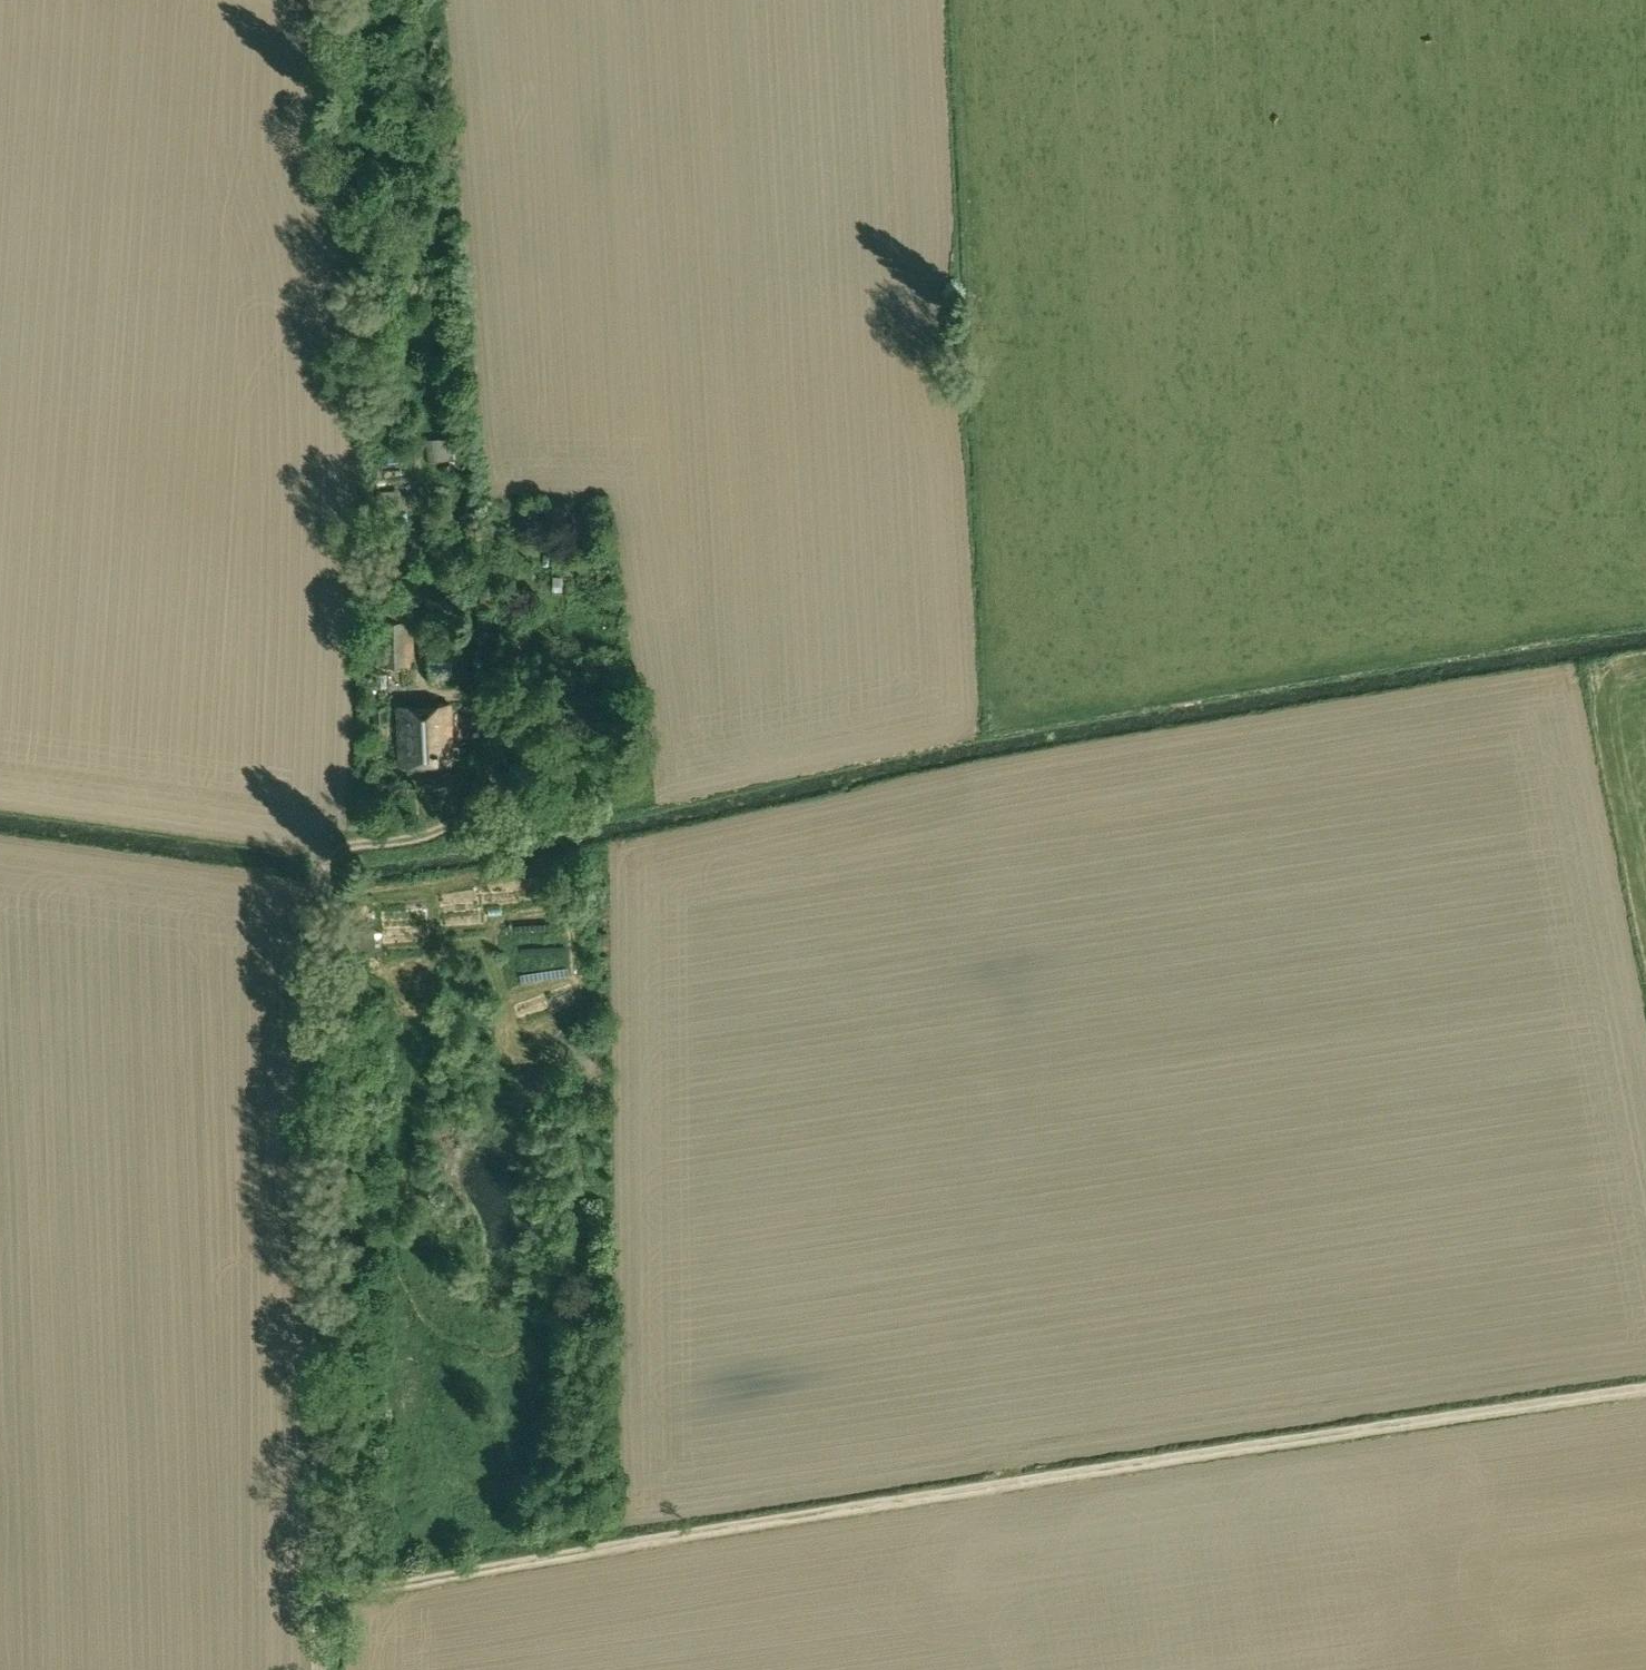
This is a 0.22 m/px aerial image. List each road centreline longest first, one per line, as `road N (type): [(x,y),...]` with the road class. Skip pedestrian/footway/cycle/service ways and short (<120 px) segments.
road 1 (track): [(1645,1385),(322,1586),(328,900),(344,858),(429,834),(481,788)]

